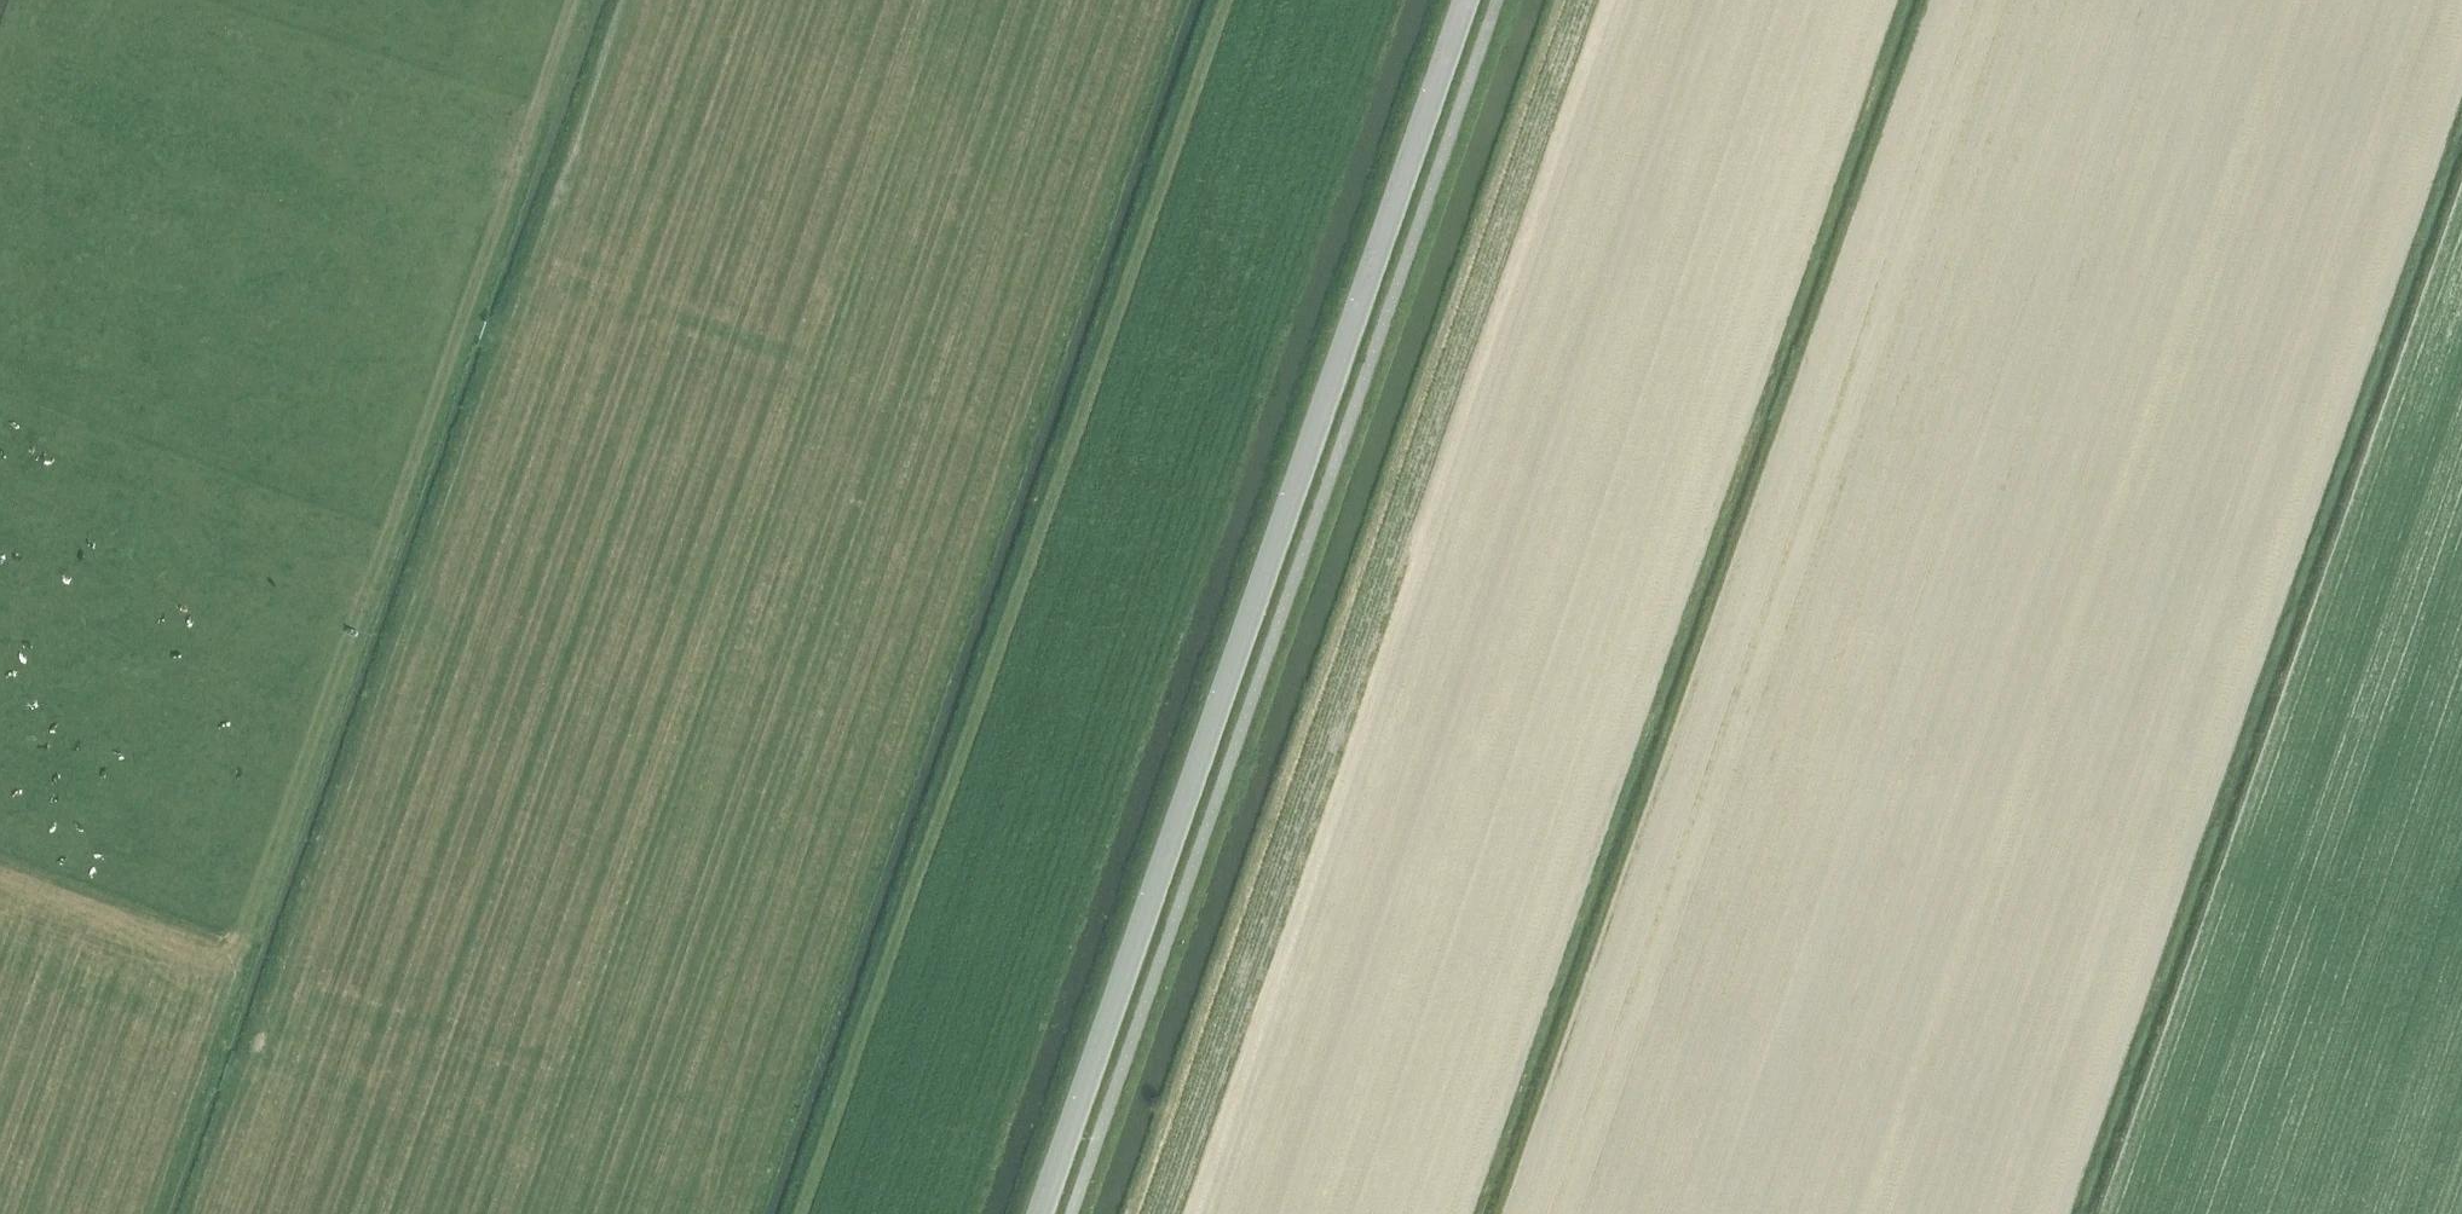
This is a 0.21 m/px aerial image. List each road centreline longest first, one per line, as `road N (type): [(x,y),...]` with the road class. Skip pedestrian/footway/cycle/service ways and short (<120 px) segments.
road 1 (tertiary): [(1040,1213),(1465,0)]

